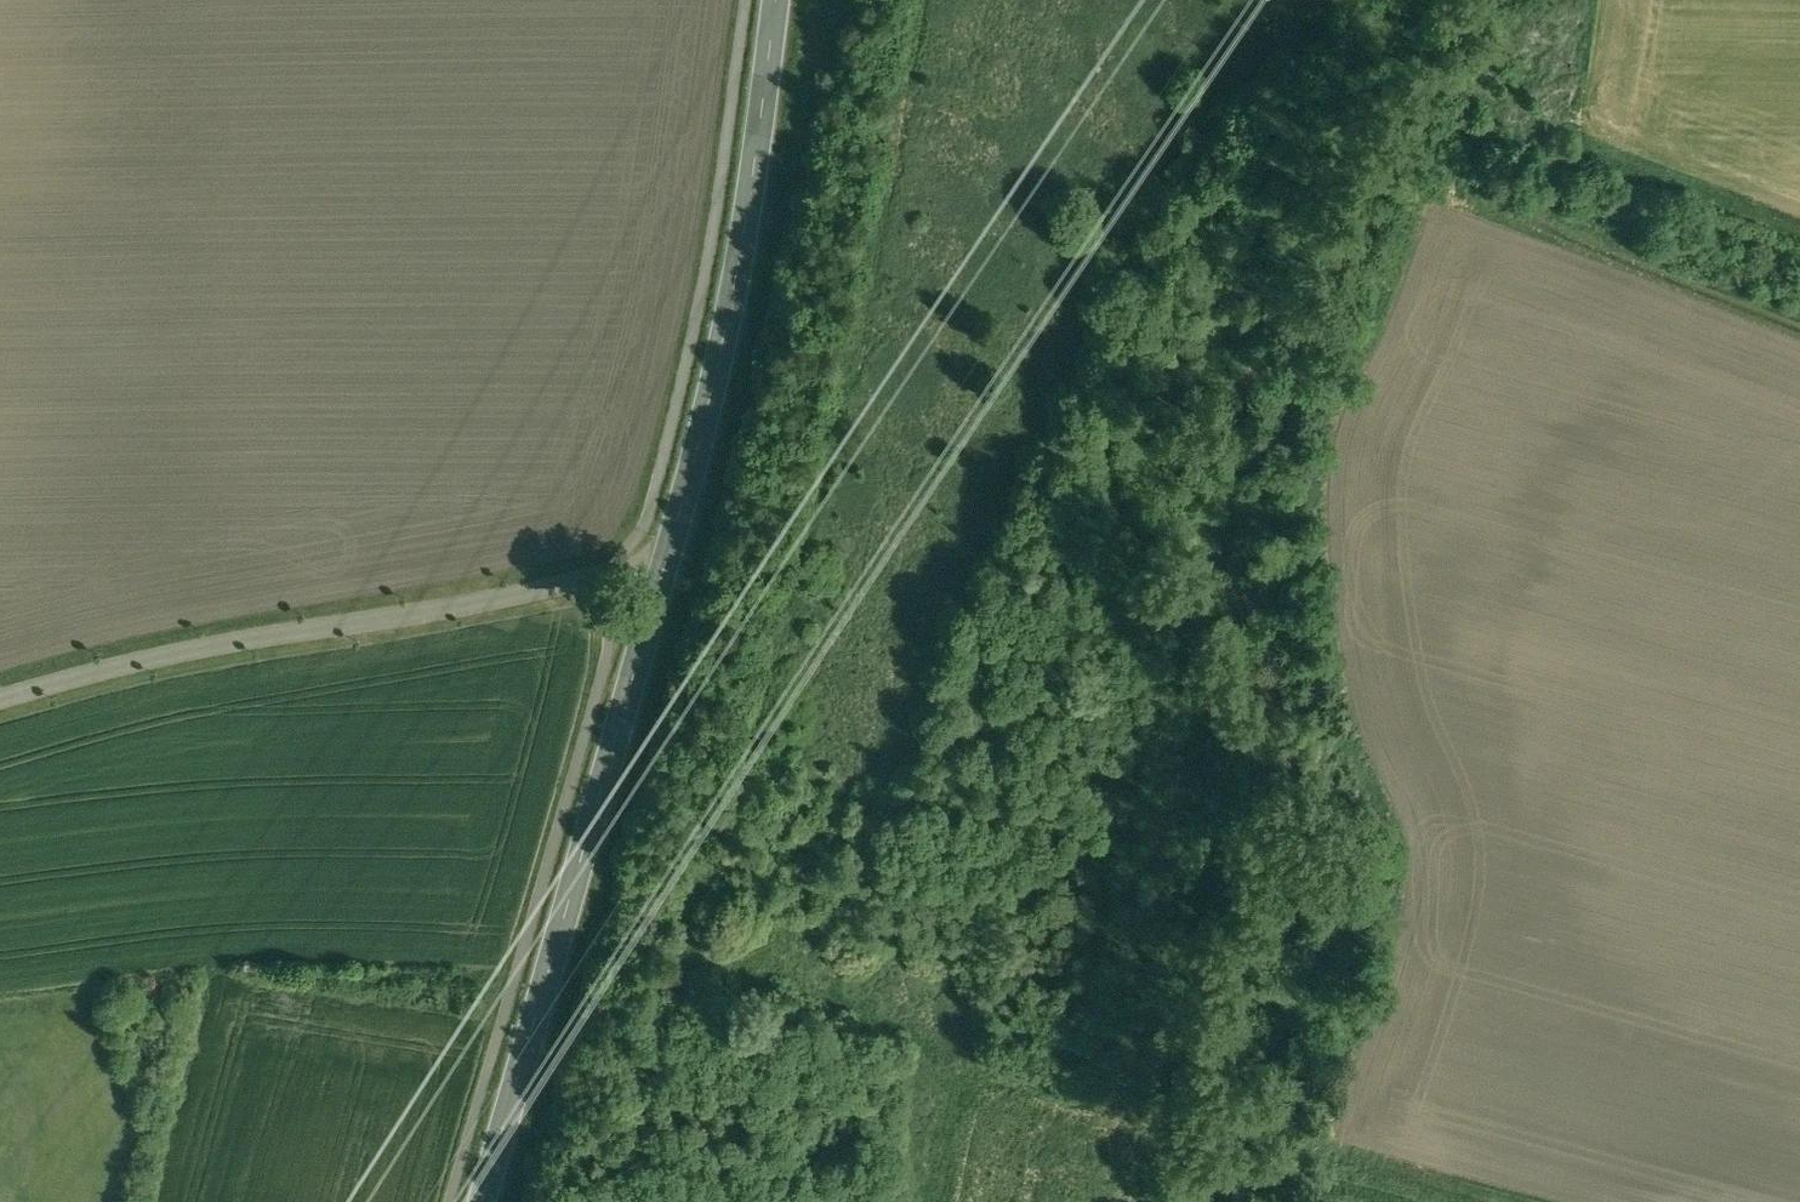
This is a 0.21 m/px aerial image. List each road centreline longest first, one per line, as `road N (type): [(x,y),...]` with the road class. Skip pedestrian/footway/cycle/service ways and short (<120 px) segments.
road 1 (secondary): [(478,1201),(697,445),(729,315),(776,0)]

